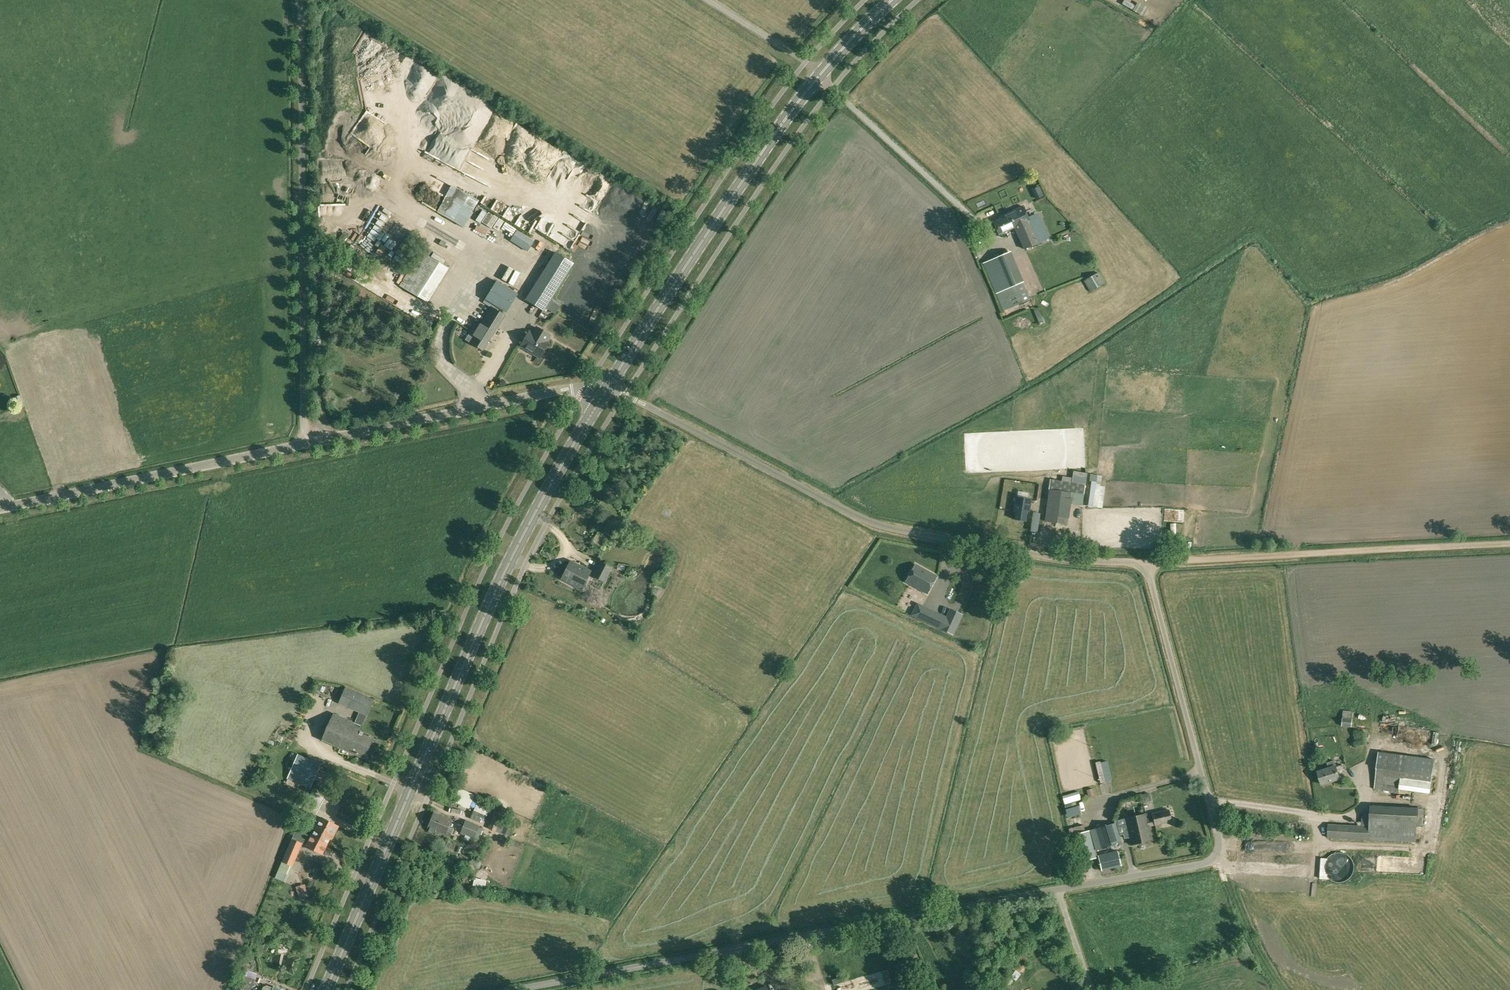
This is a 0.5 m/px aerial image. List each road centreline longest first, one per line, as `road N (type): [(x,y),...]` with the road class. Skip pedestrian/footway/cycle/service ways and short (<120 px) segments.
road 1 (unclassified): [(527,989),(1227,860),(1150,562),(1072,561),(863,521),(609,387)]
road 2 (secondary): [(326,989),(488,608),(609,387)]
road 3 (secondary): [(609,387),(802,96),(895,0)]
road 4 (unclassified): [(299,0),(302,446)]
road 5 (track): [(1150,562),(1509,553)]
road 6 (unclassified): [(609,387),(302,446)]
road 7 (unclassified): [(302,446),(0,509)]
road 8 (track): [(1288,989),(1227,860)]

